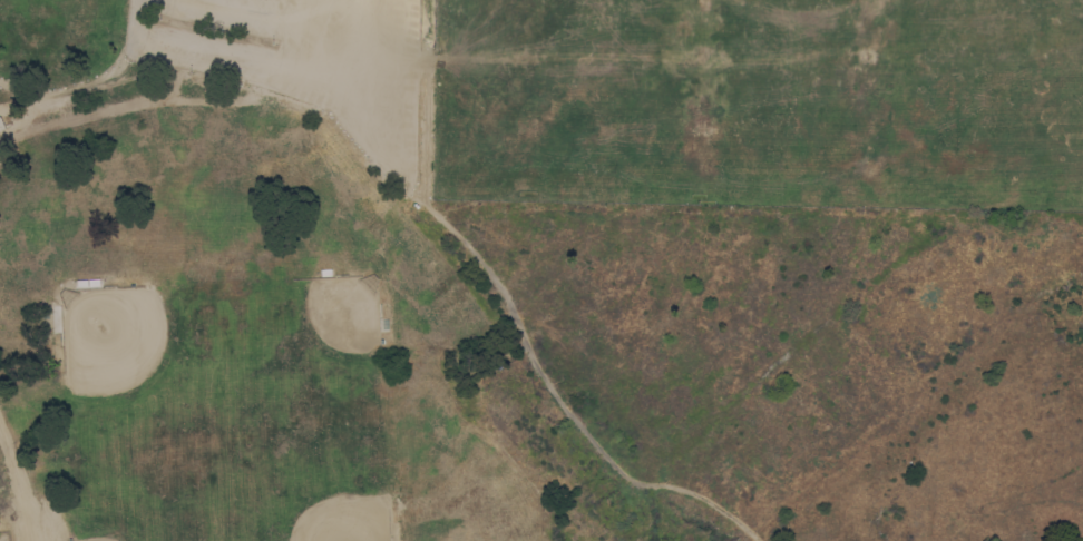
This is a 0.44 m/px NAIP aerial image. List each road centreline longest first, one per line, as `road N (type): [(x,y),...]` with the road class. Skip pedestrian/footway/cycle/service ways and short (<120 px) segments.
road 1 (track): [(29,540),(0,424)]

